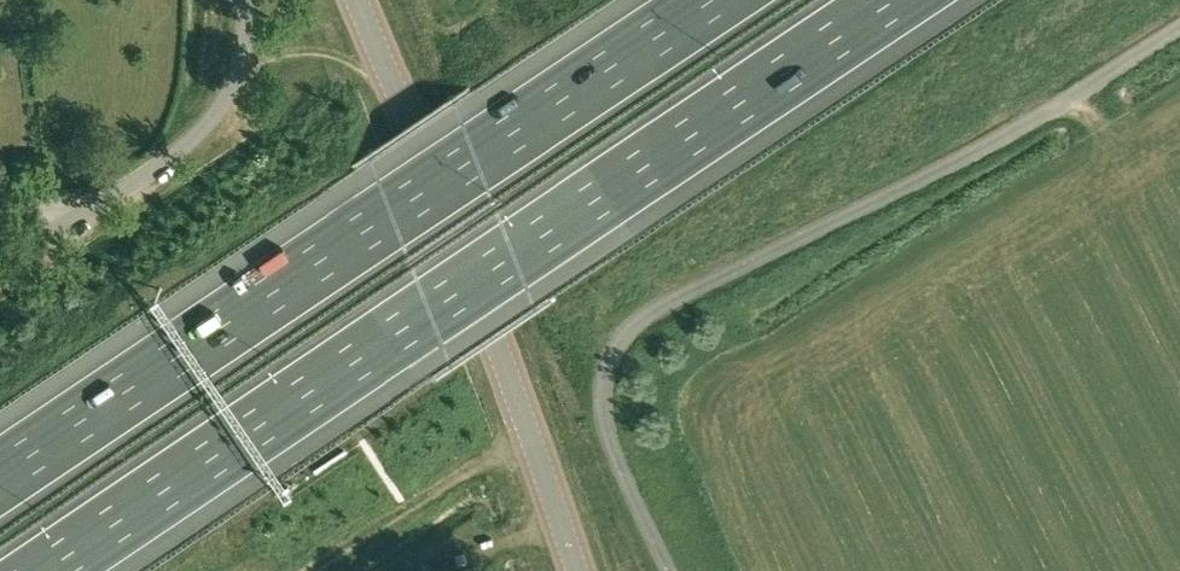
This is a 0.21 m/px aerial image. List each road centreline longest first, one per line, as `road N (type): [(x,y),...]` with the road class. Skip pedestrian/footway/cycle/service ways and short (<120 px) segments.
road 1 (motorway): [(45,570),(893,0)]
road 2 (unclassified): [(670,570),(606,421),(604,374),(623,335),(659,306),(1009,134),(1179,28)]
road 3 (motorway): [(713,0),(0,477)]
road 4 (secondary): [(582,570),(361,0)]
road 5 (unclassified): [(0,271),(153,169),(212,120),(242,60),(245,0)]

